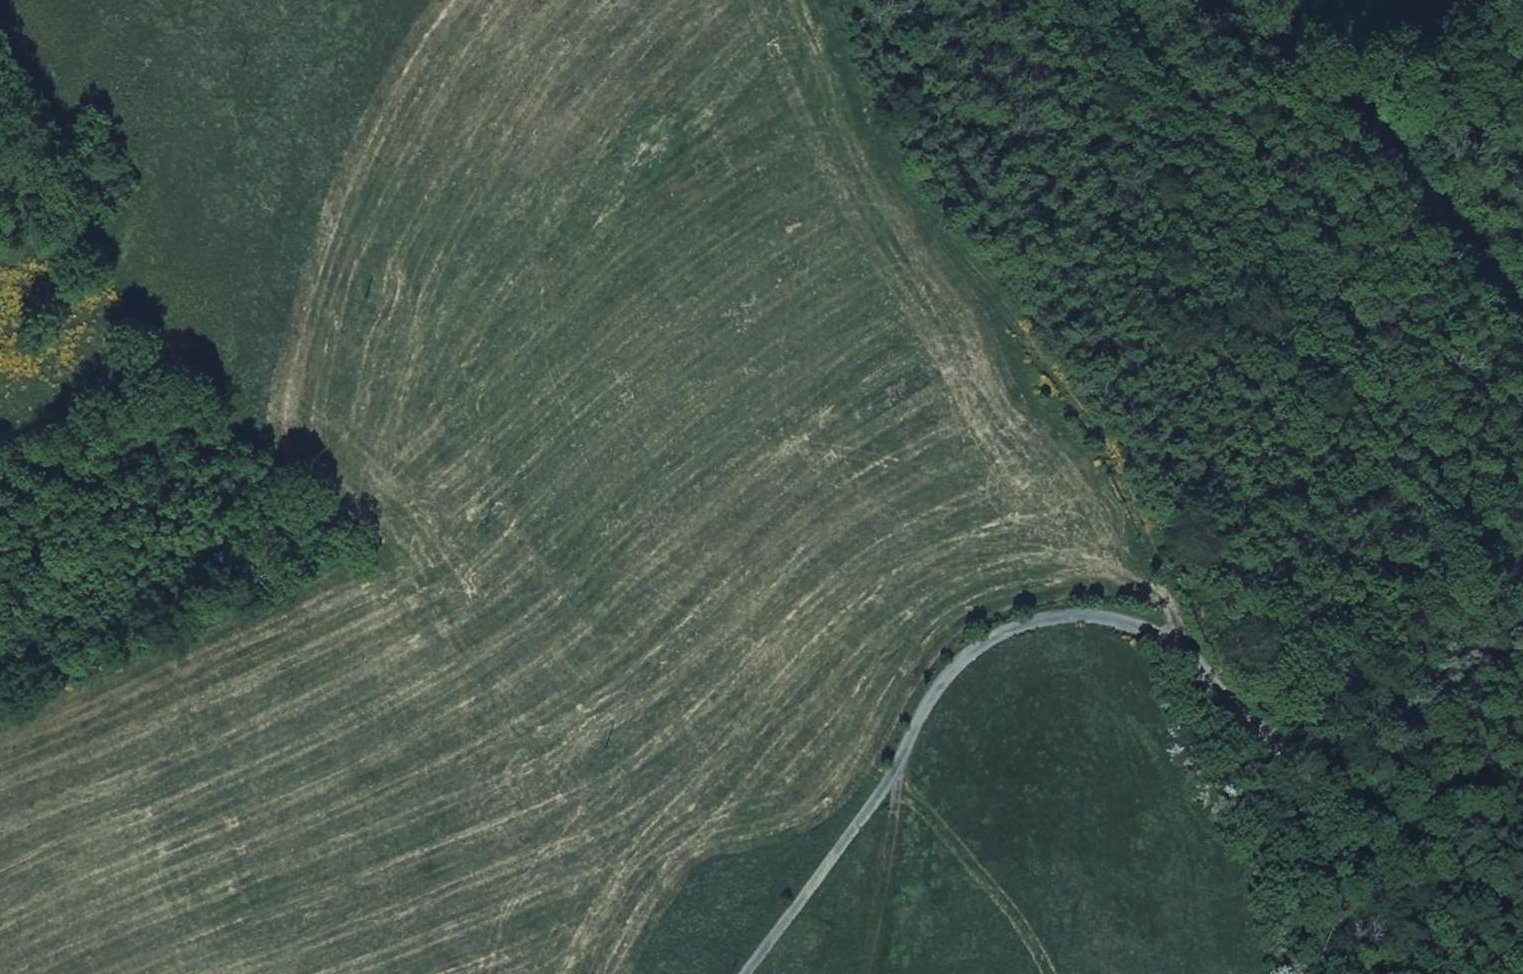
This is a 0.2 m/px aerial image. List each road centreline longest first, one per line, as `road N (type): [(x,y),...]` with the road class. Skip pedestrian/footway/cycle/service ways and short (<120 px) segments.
road 1 (track): [(743,973),(885,787),(943,679),(1009,629),(1084,613),(1125,620),(1182,649),(1261,730),(1522,934)]
road 2 (residential): [(1226,0),(1390,132),(1522,309)]

